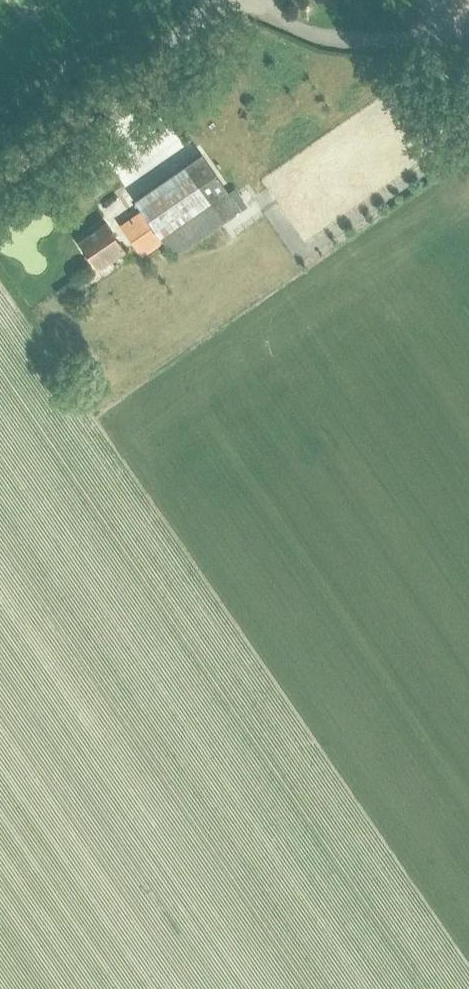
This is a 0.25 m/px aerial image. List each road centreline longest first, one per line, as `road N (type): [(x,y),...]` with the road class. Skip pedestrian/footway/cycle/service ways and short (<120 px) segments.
road 1 (unclassified): [(0,163),(225,0)]
road 2 (track): [(243,0),(315,35),(416,48),(468,115)]

